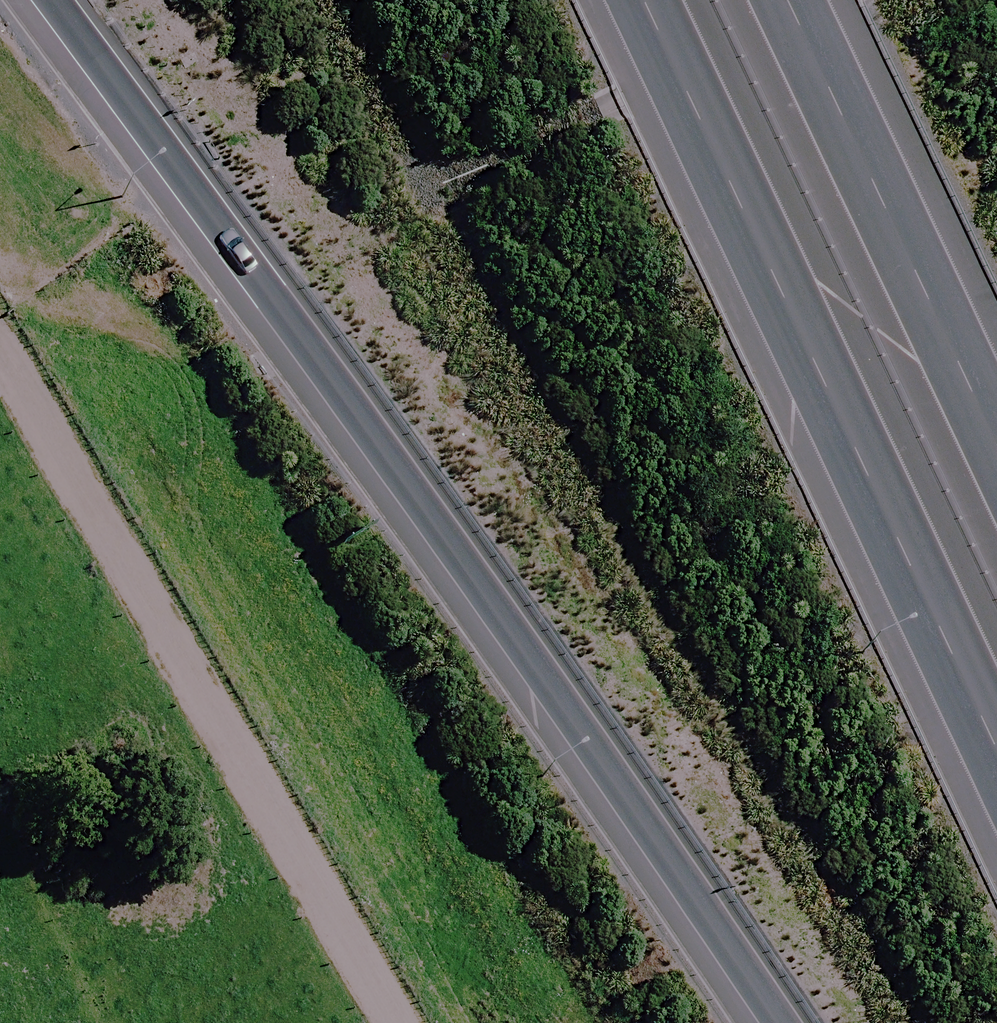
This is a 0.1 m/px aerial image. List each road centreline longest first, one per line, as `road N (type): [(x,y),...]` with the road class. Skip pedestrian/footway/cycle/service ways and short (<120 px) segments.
road 1 (motorway): [(773,1022),(48,0)]
road 2 (motorway): [(996,754),(644,0)]
road 3 (track): [(0,355),(397,1022)]
road 4 (motorway): [(794,0),(996,434)]

